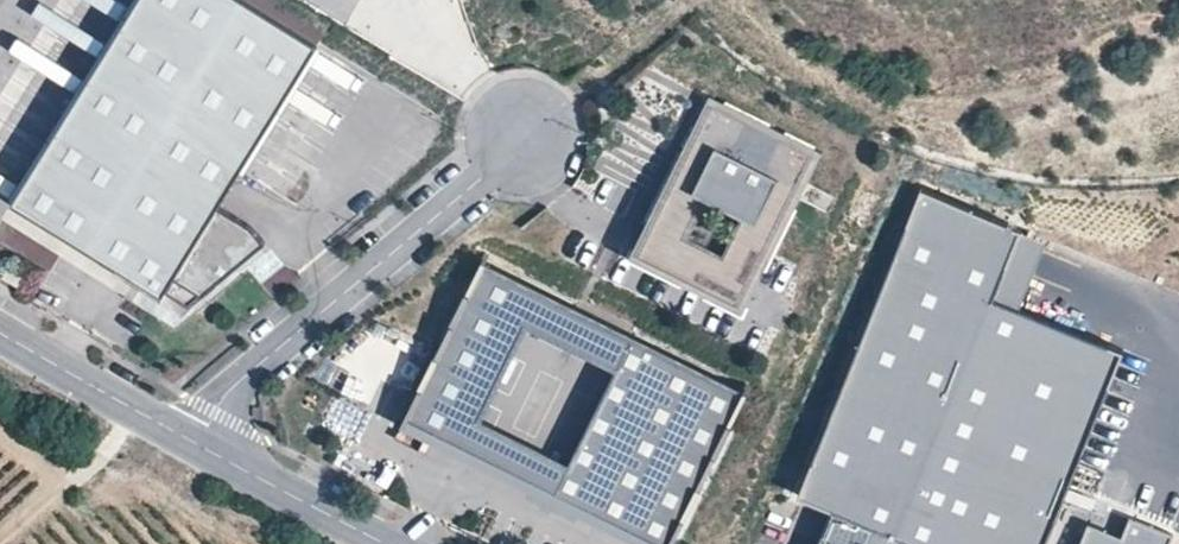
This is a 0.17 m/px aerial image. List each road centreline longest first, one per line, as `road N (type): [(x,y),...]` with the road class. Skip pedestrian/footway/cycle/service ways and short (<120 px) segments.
road 1 (residential): [(194,442),(230,388),(523,138)]
road 2 (residential): [(0,335),(194,442)]
road 3 (residential): [(194,442),(390,543)]

